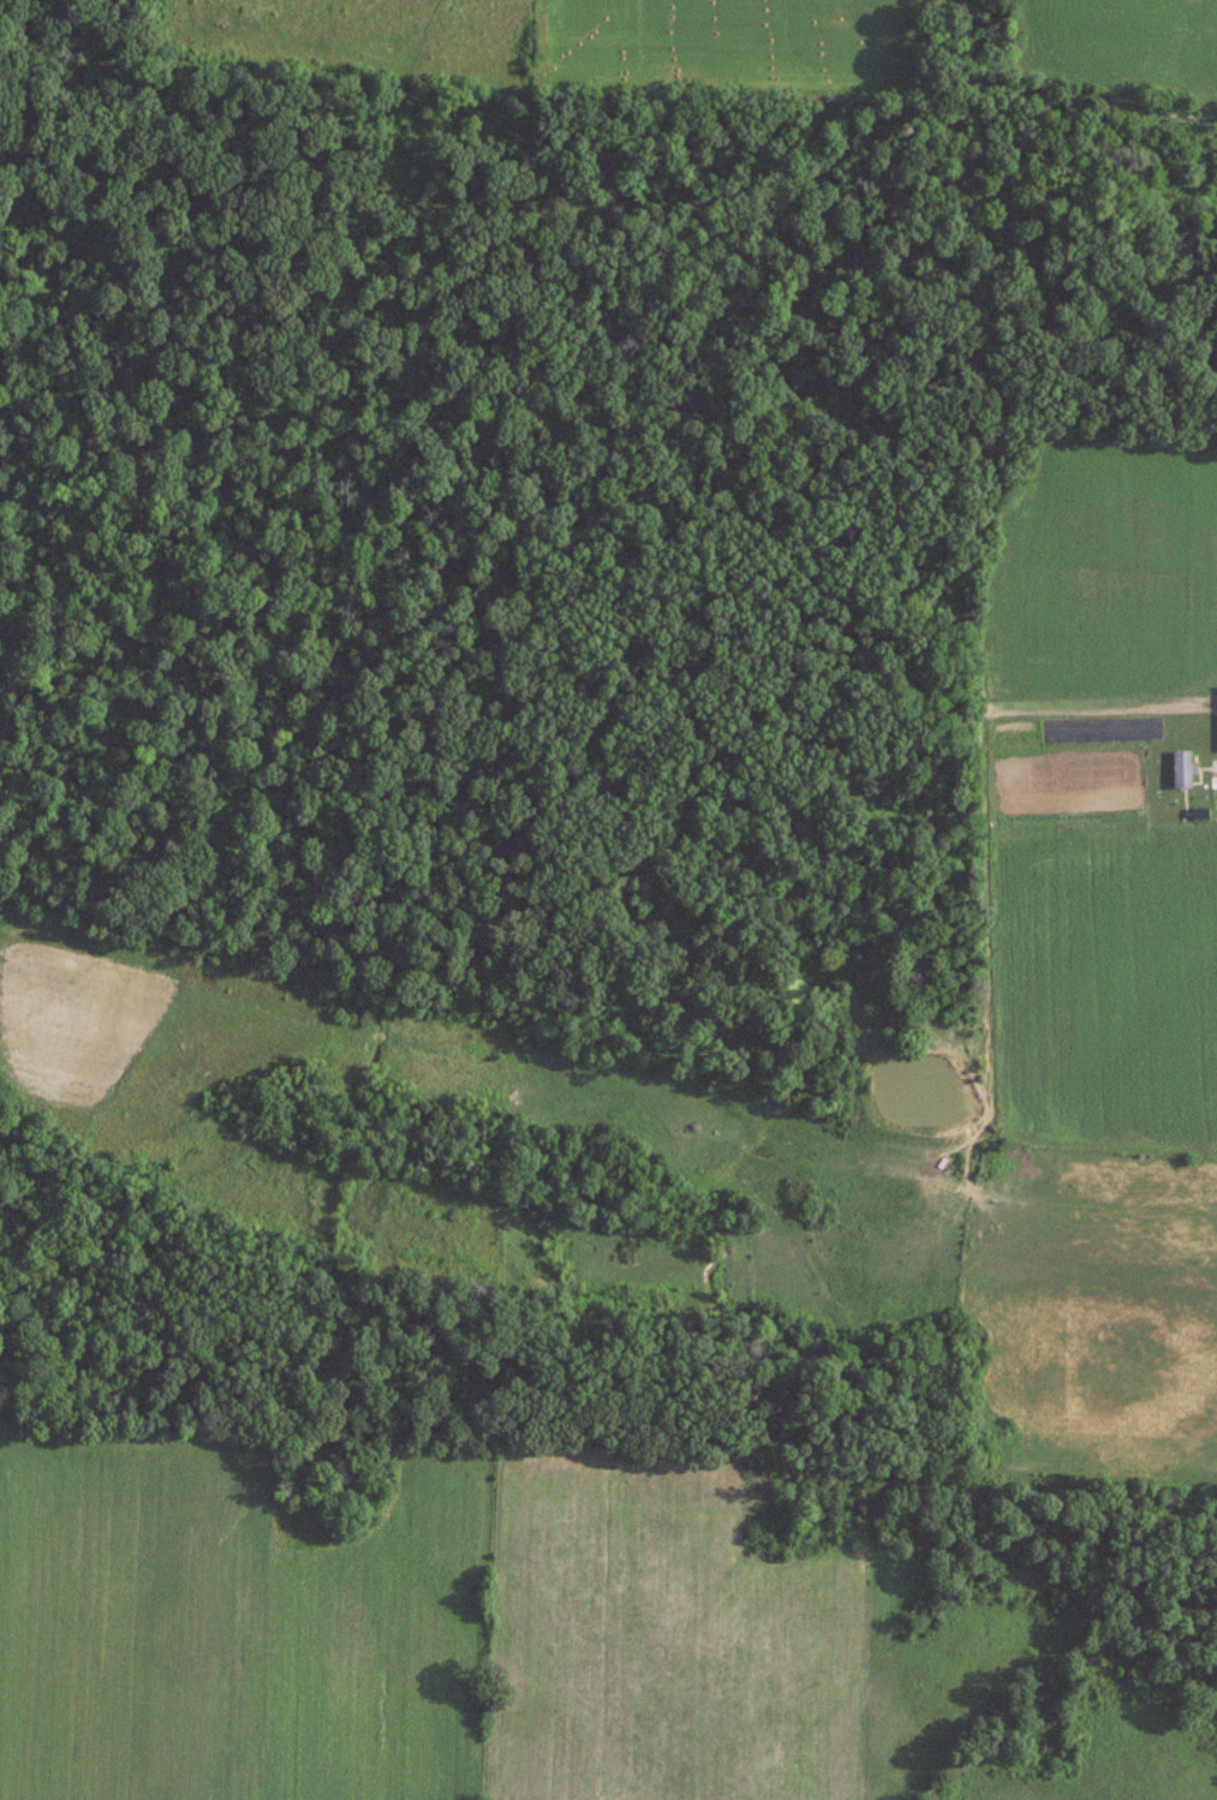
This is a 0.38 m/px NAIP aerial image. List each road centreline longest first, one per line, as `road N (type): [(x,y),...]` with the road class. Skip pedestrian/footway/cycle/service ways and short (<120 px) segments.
road 1 (residential): [(0,927),(722,1111),(845,1133),(1108,1139),(1216,1155)]

